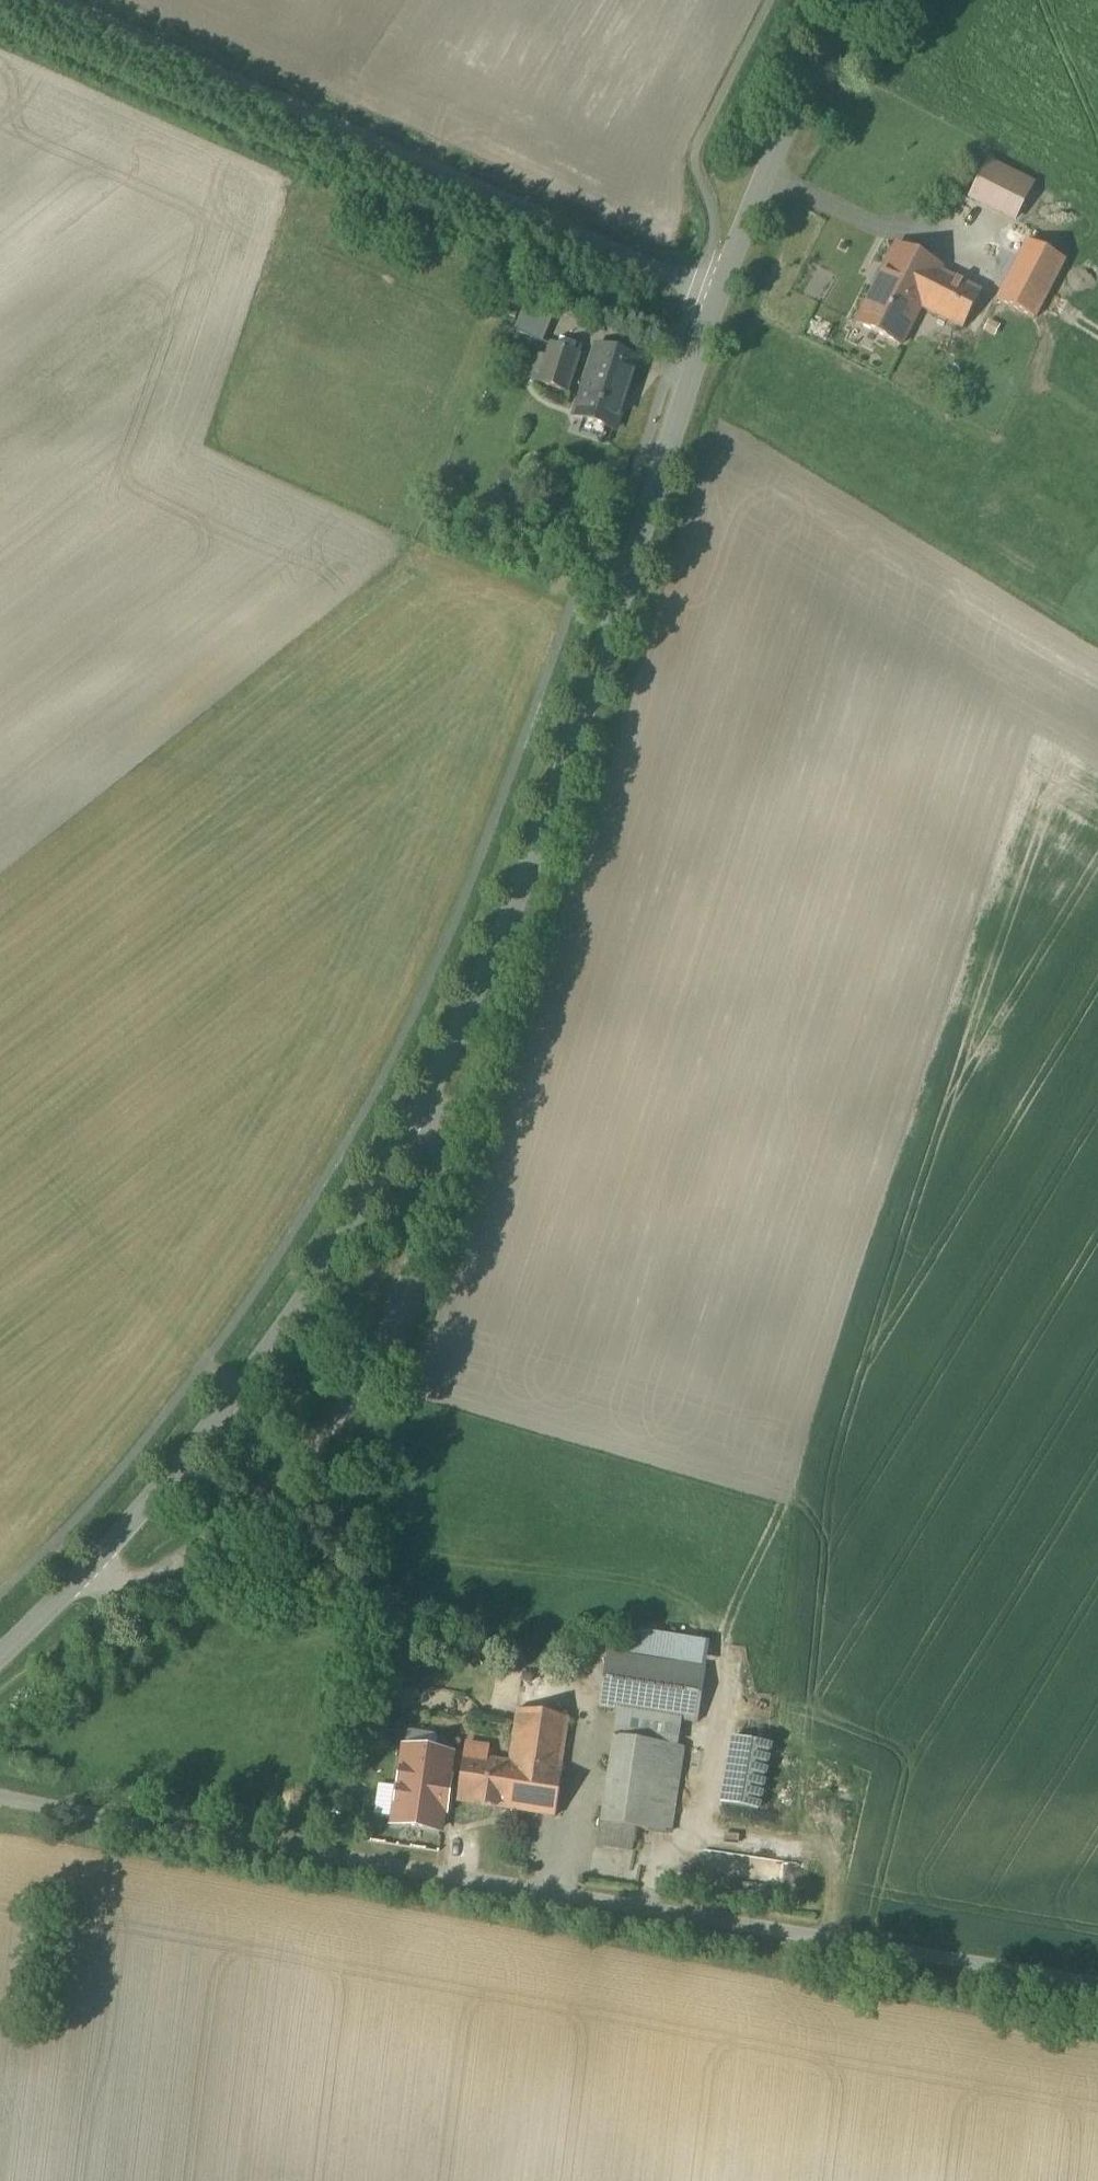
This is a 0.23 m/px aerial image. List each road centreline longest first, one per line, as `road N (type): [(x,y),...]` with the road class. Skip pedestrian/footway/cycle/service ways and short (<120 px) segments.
road 1 (tertiary): [(0,1655),(204,1434),(339,1244),(413,1117),(503,926),(563,774),(718,294)]
road 2 (unclassified): [(0,1796),(362,1870),(1097,1995)]
road 3 (unclassified): [(718,294),(56,0)]
road 4 (tertiary): [(718,294),(786,127),(853,0)]

